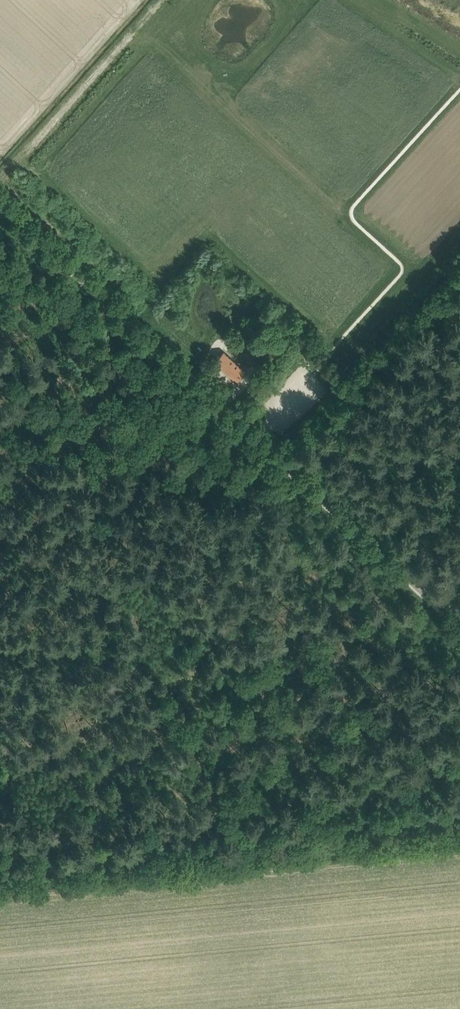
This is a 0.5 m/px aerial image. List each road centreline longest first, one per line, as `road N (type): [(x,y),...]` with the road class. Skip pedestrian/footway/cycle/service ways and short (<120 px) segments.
road 1 (unclassified): [(459,624),(0,211)]
road 2 (track): [(178,856),(459,830)]
road 3 (track): [(0,873),(156,858)]

